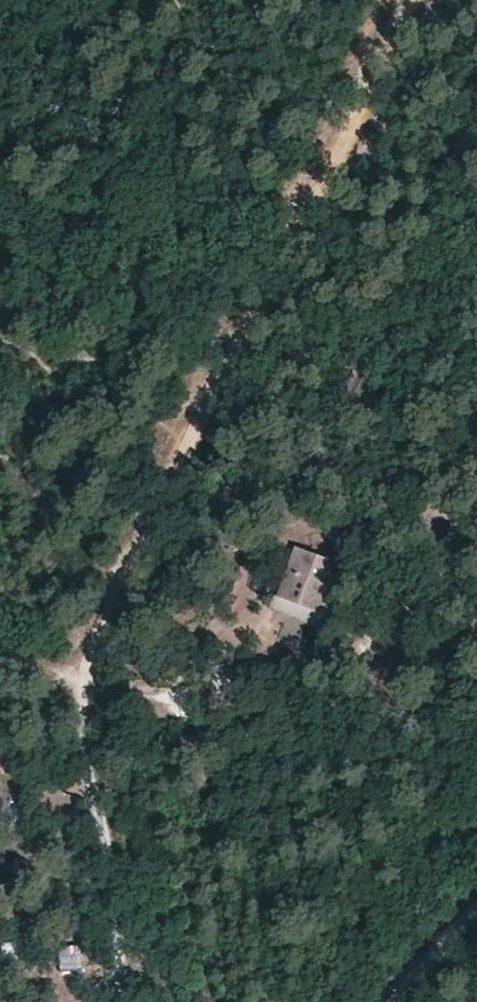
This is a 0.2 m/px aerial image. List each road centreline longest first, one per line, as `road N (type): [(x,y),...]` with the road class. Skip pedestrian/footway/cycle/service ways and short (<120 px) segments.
road 1 (track): [(117,1001),(114,914),(90,811),(77,676),(296,210)]
road 2 (track): [(296,210),(410,0)]

